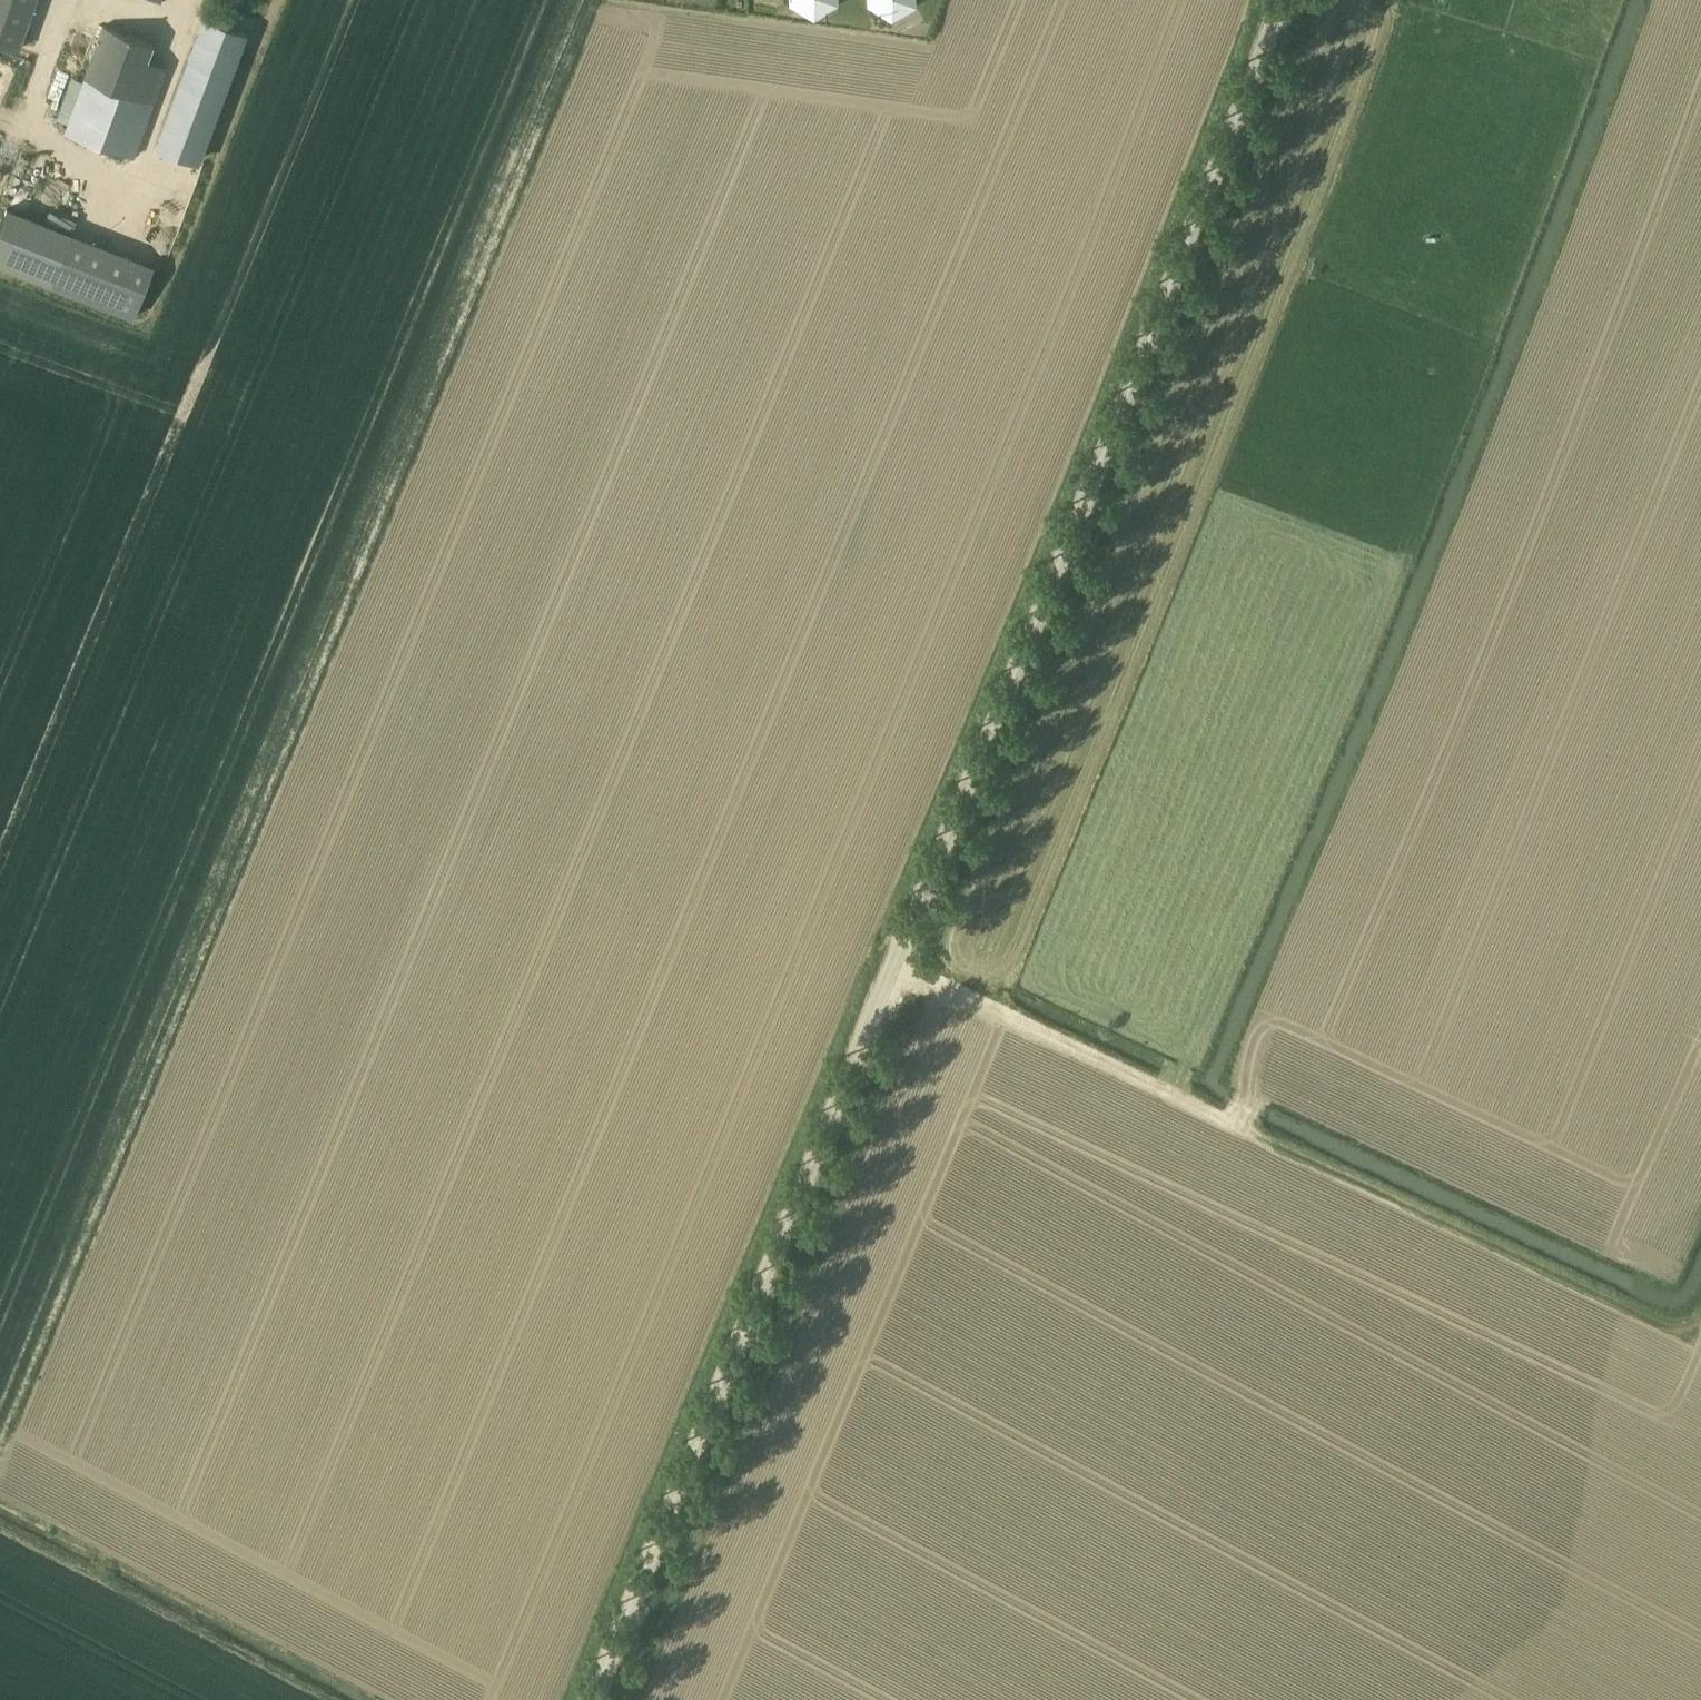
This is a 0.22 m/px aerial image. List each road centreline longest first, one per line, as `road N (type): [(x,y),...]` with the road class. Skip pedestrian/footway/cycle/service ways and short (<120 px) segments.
road 1 (unclassified): [(596,1699),(1287,0)]

